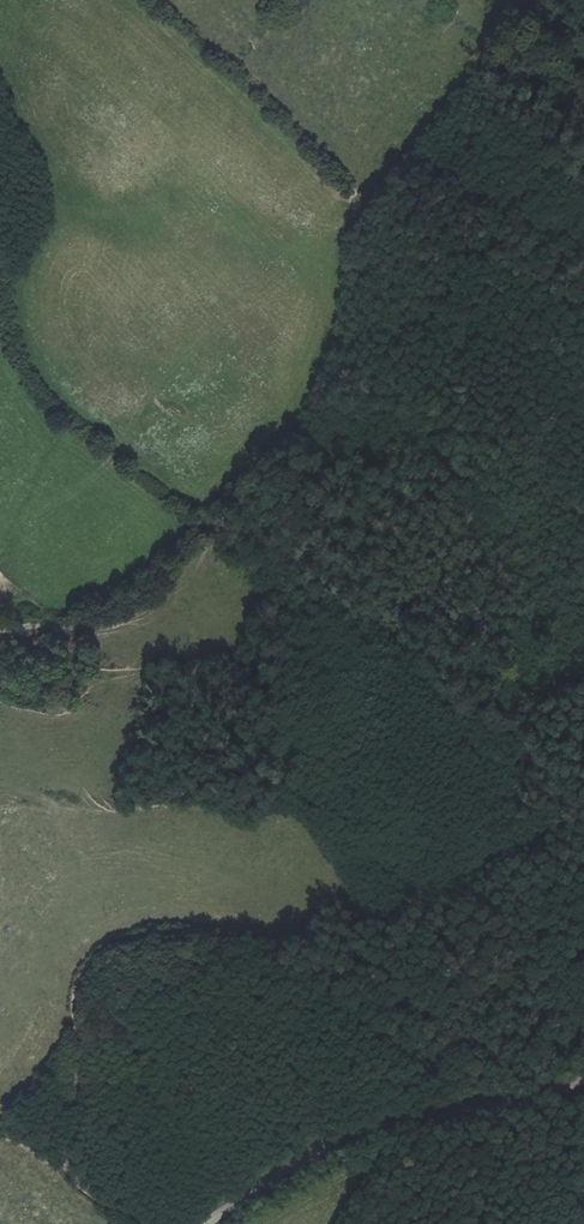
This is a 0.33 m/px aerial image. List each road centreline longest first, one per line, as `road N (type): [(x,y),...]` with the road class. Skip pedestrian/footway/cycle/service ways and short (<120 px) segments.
road 1 (track): [(583,806),(426,904),(379,924),(258,943),(145,937),(90,963),(75,996),(79,1067),(66,1159),(78,1185),(138,1223)]
road 2 (unclassified): [(583,1082),(340,1141),(205,1223)]

